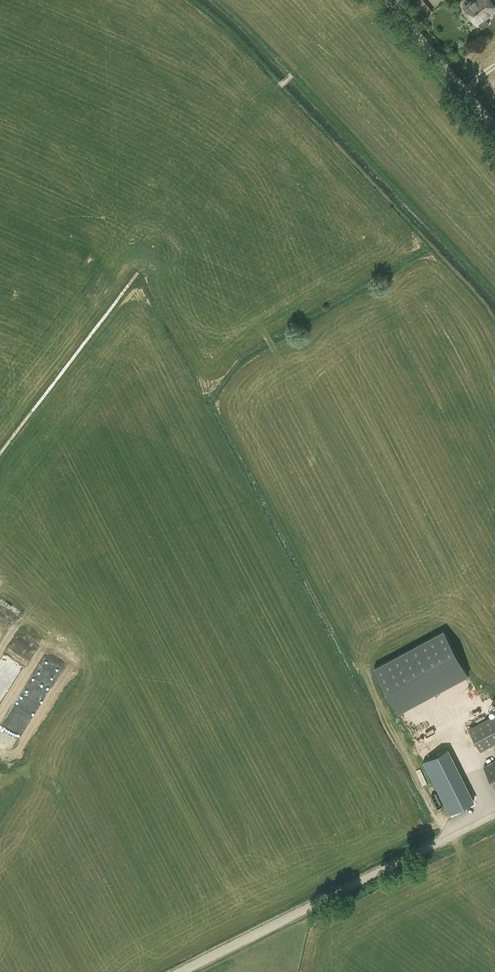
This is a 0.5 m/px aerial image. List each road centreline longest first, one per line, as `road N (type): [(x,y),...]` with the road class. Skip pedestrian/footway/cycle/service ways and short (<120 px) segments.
road 1 (unclassified): [(183,971),(494,811)]
road 2 (unclassified): [(494,131),(385,0)]

